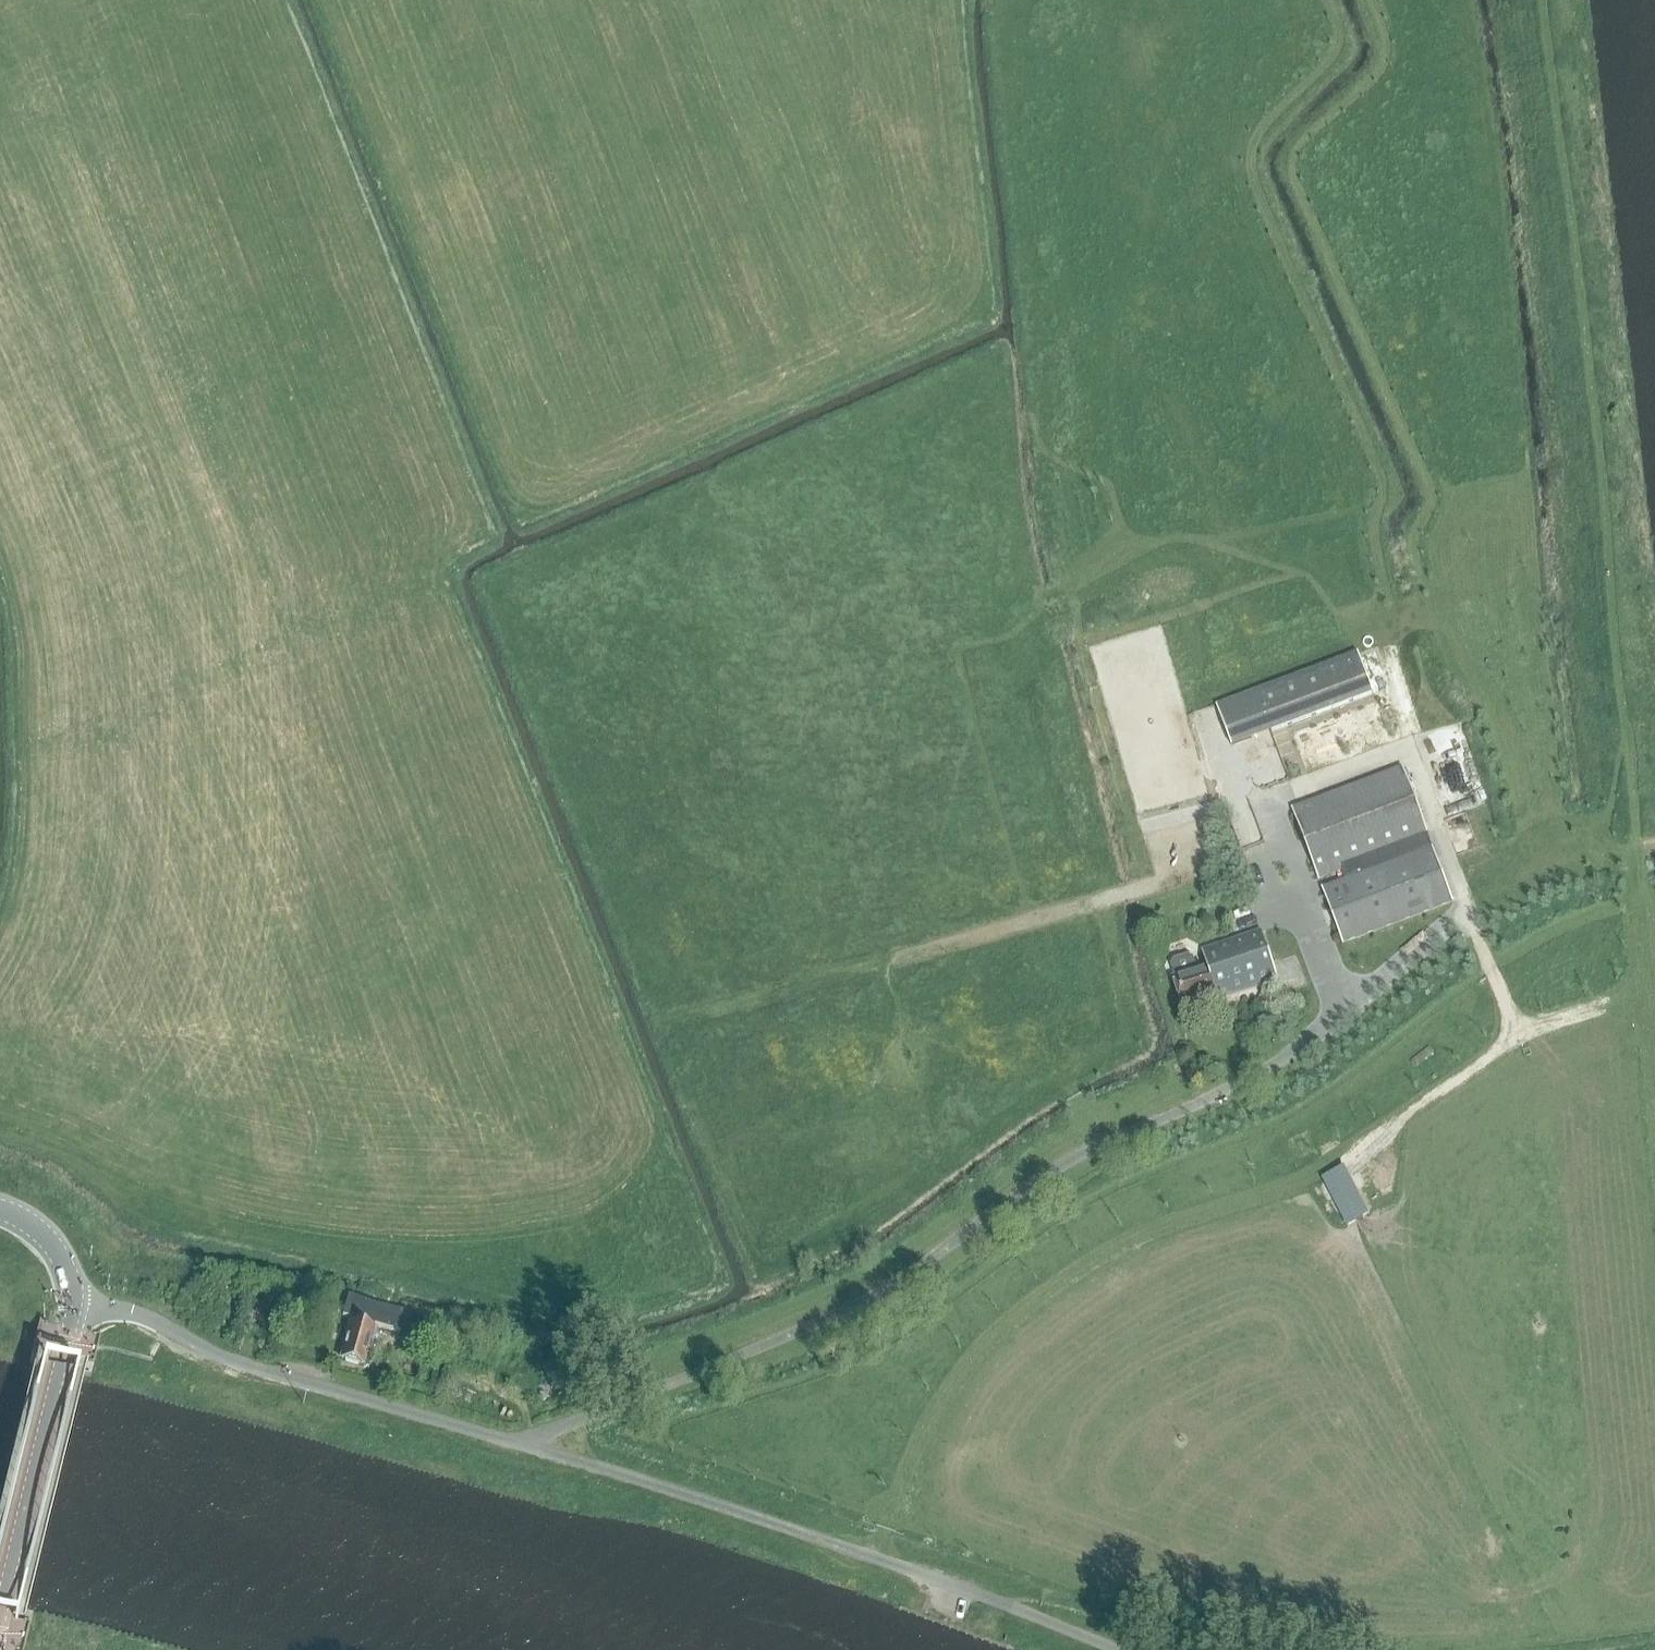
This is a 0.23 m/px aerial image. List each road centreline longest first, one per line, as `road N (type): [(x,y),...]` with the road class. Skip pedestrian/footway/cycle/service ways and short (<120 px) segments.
road 1 (unclassified): [(72,1300),(143,1316),(250,1369),(654,1484),(1122,1649)]
road 2 (tertiary): [(0,1614),(72,1300)]
road 3 (tertiary): [(72,1300),(53,1248),(0,1211)]

